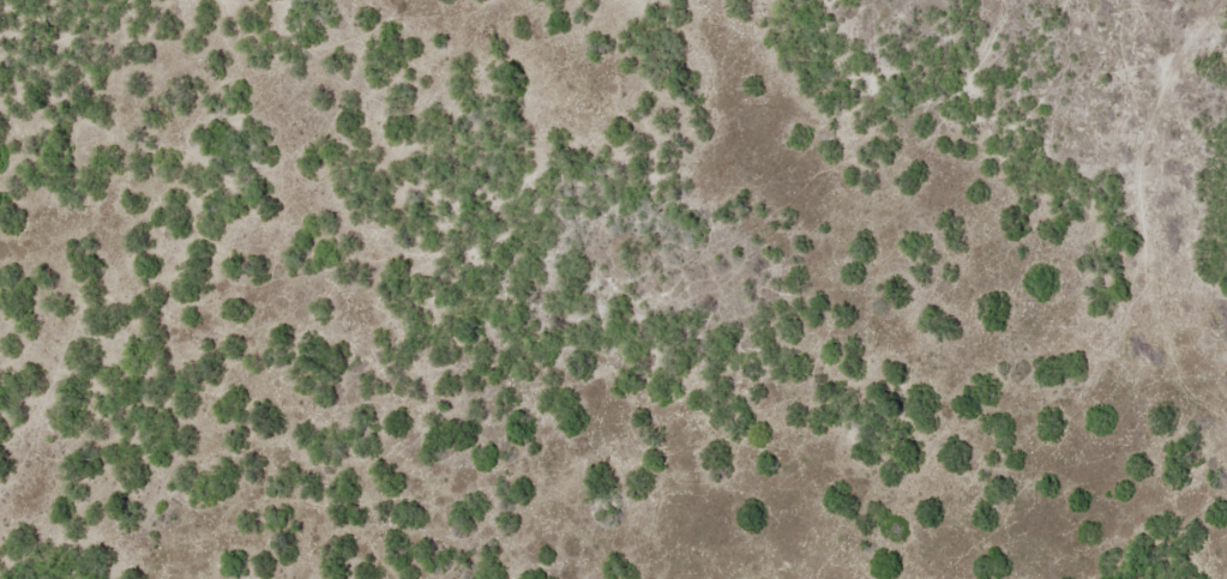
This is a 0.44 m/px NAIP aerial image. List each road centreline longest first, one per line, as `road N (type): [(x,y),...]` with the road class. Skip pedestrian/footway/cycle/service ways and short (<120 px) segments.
road 1 (residential): [(1226,349),(1189,223),(1226,56)]

